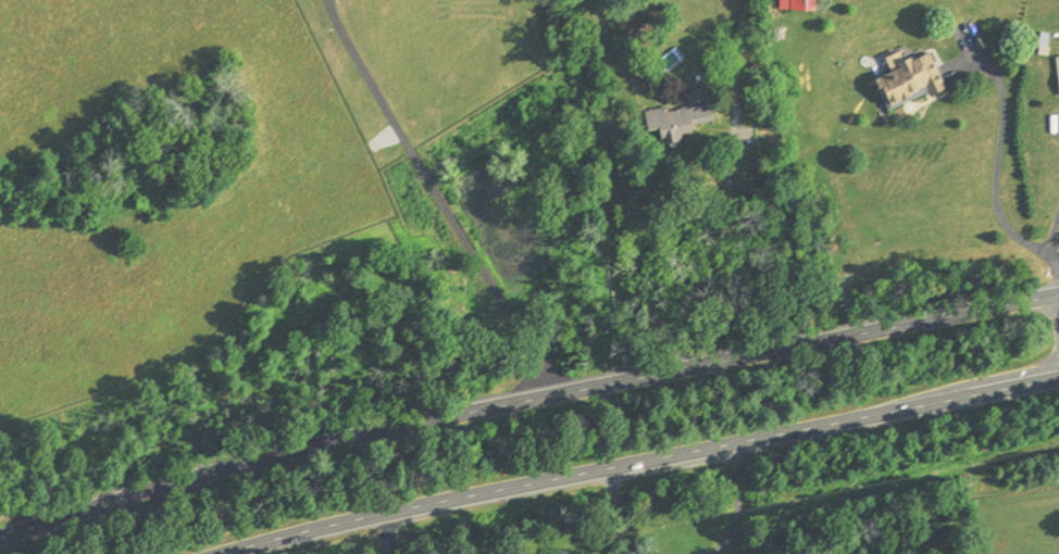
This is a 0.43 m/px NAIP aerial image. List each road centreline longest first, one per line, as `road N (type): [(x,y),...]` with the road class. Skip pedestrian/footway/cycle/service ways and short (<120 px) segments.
road 1 (trunk): [(1058,301),(335,444),(0,541)]
road 2 (trunk): [(231,553),(481,495),(1058,383)]

